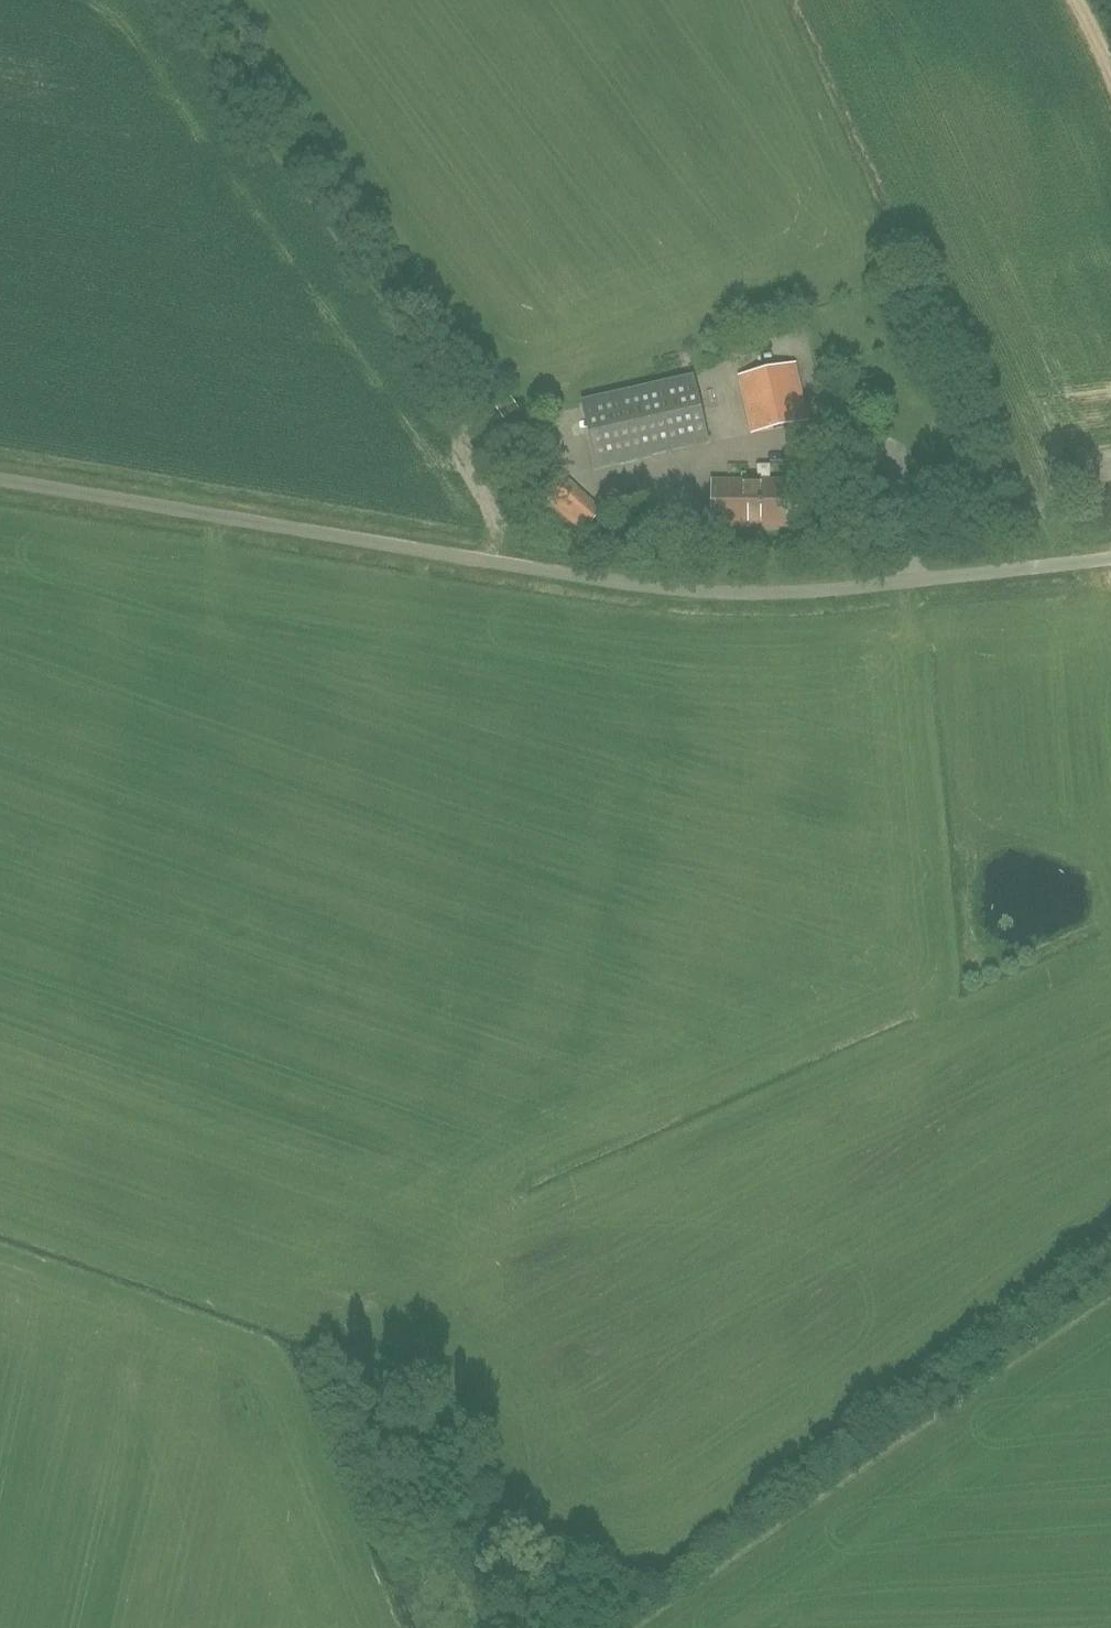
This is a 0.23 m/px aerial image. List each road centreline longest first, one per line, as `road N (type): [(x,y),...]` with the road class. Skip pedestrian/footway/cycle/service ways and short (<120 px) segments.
road 1 (unclassified): [(0,479),(686,589),(857,588),(1110,558)]

